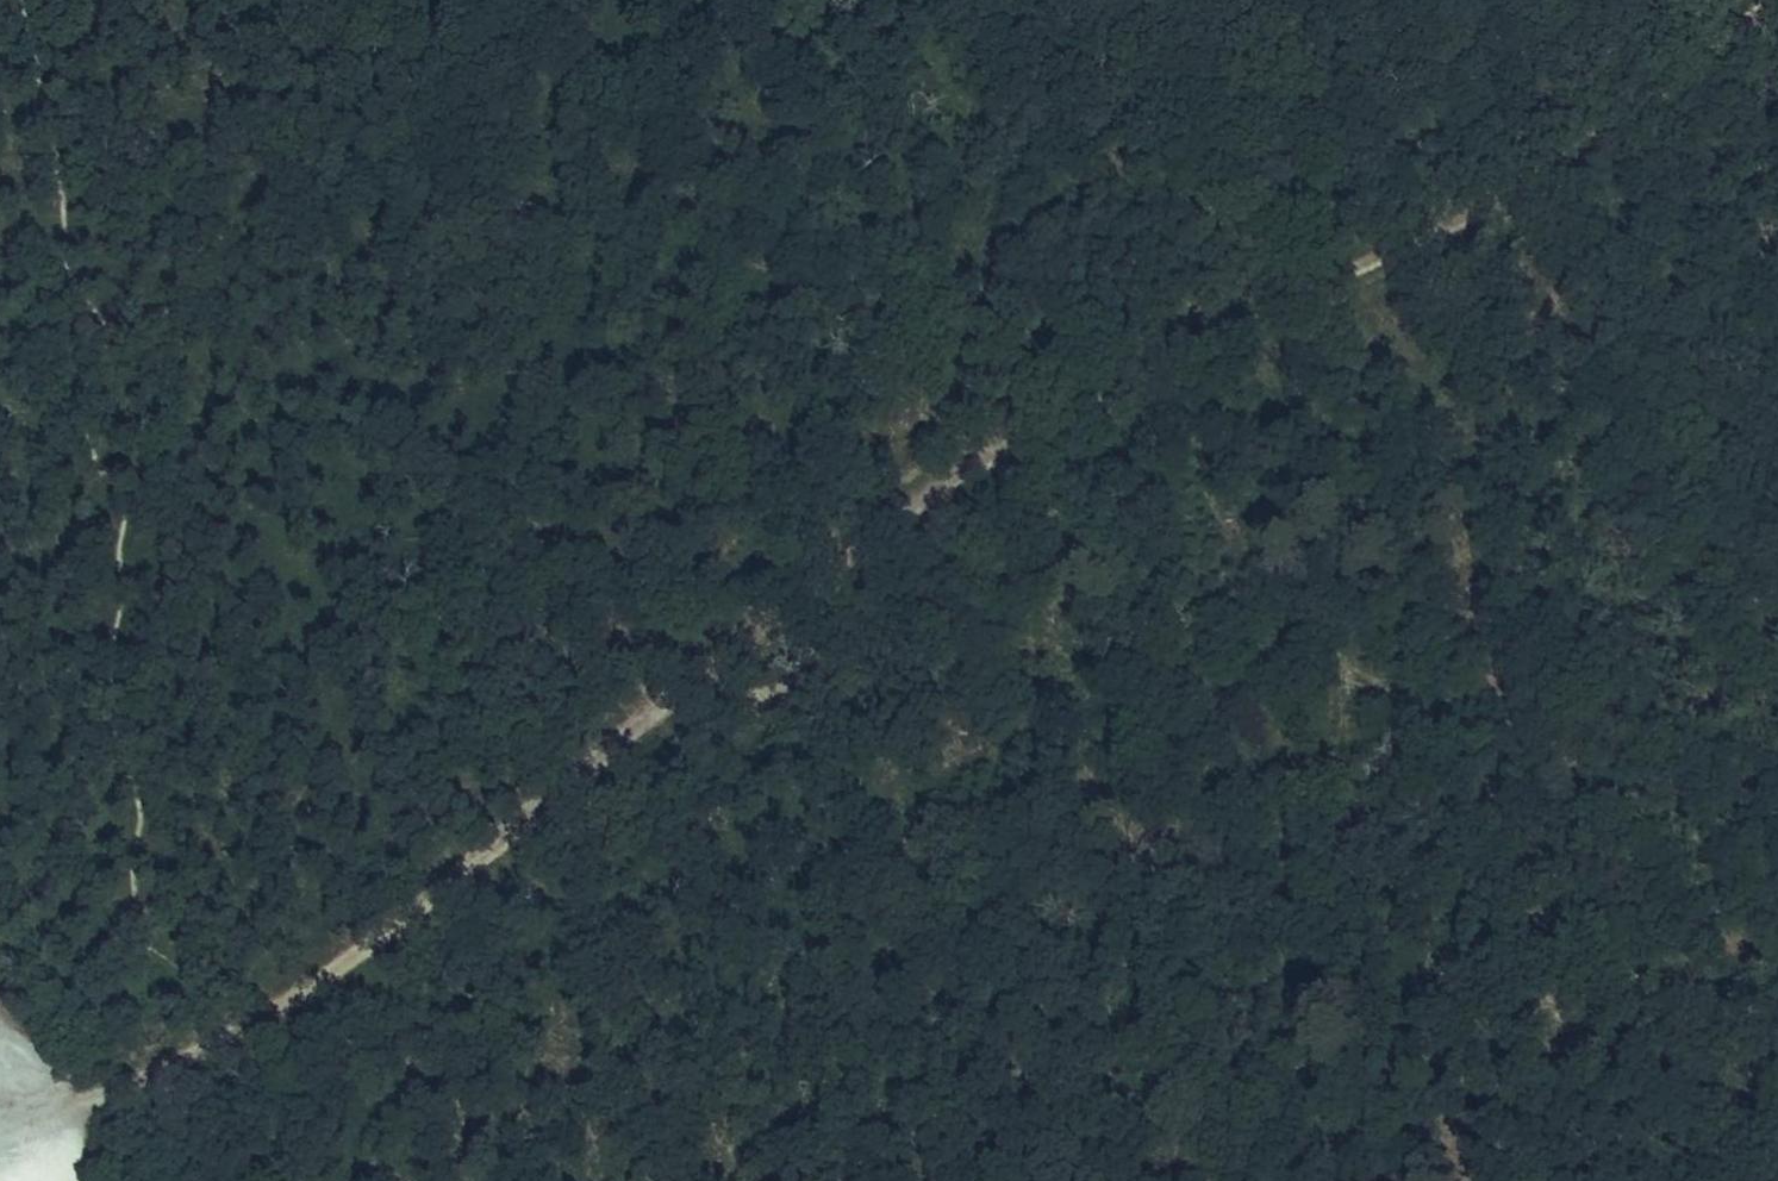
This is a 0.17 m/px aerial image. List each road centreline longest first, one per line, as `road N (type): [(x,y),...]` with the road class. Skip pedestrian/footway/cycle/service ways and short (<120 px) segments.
road 1 (track): [(1777,15),(1521,205),(1227,317),(834,563),(392,950),(61,1114),(0,1124)]

